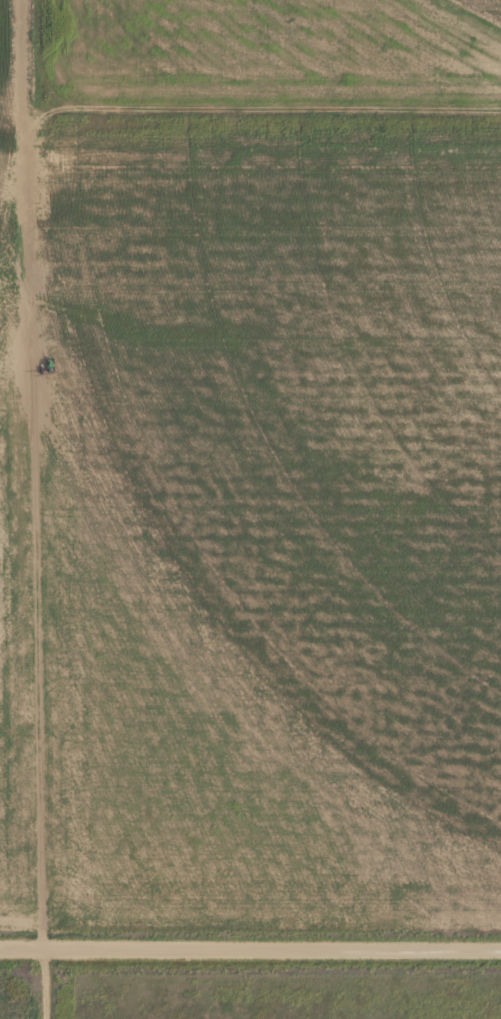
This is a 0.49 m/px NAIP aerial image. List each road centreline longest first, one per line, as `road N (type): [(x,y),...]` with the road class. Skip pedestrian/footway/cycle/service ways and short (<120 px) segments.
road 1 (residential): [(41,1018),(28,0)]
road 2 (residential): [(500,948),(0,947)]

